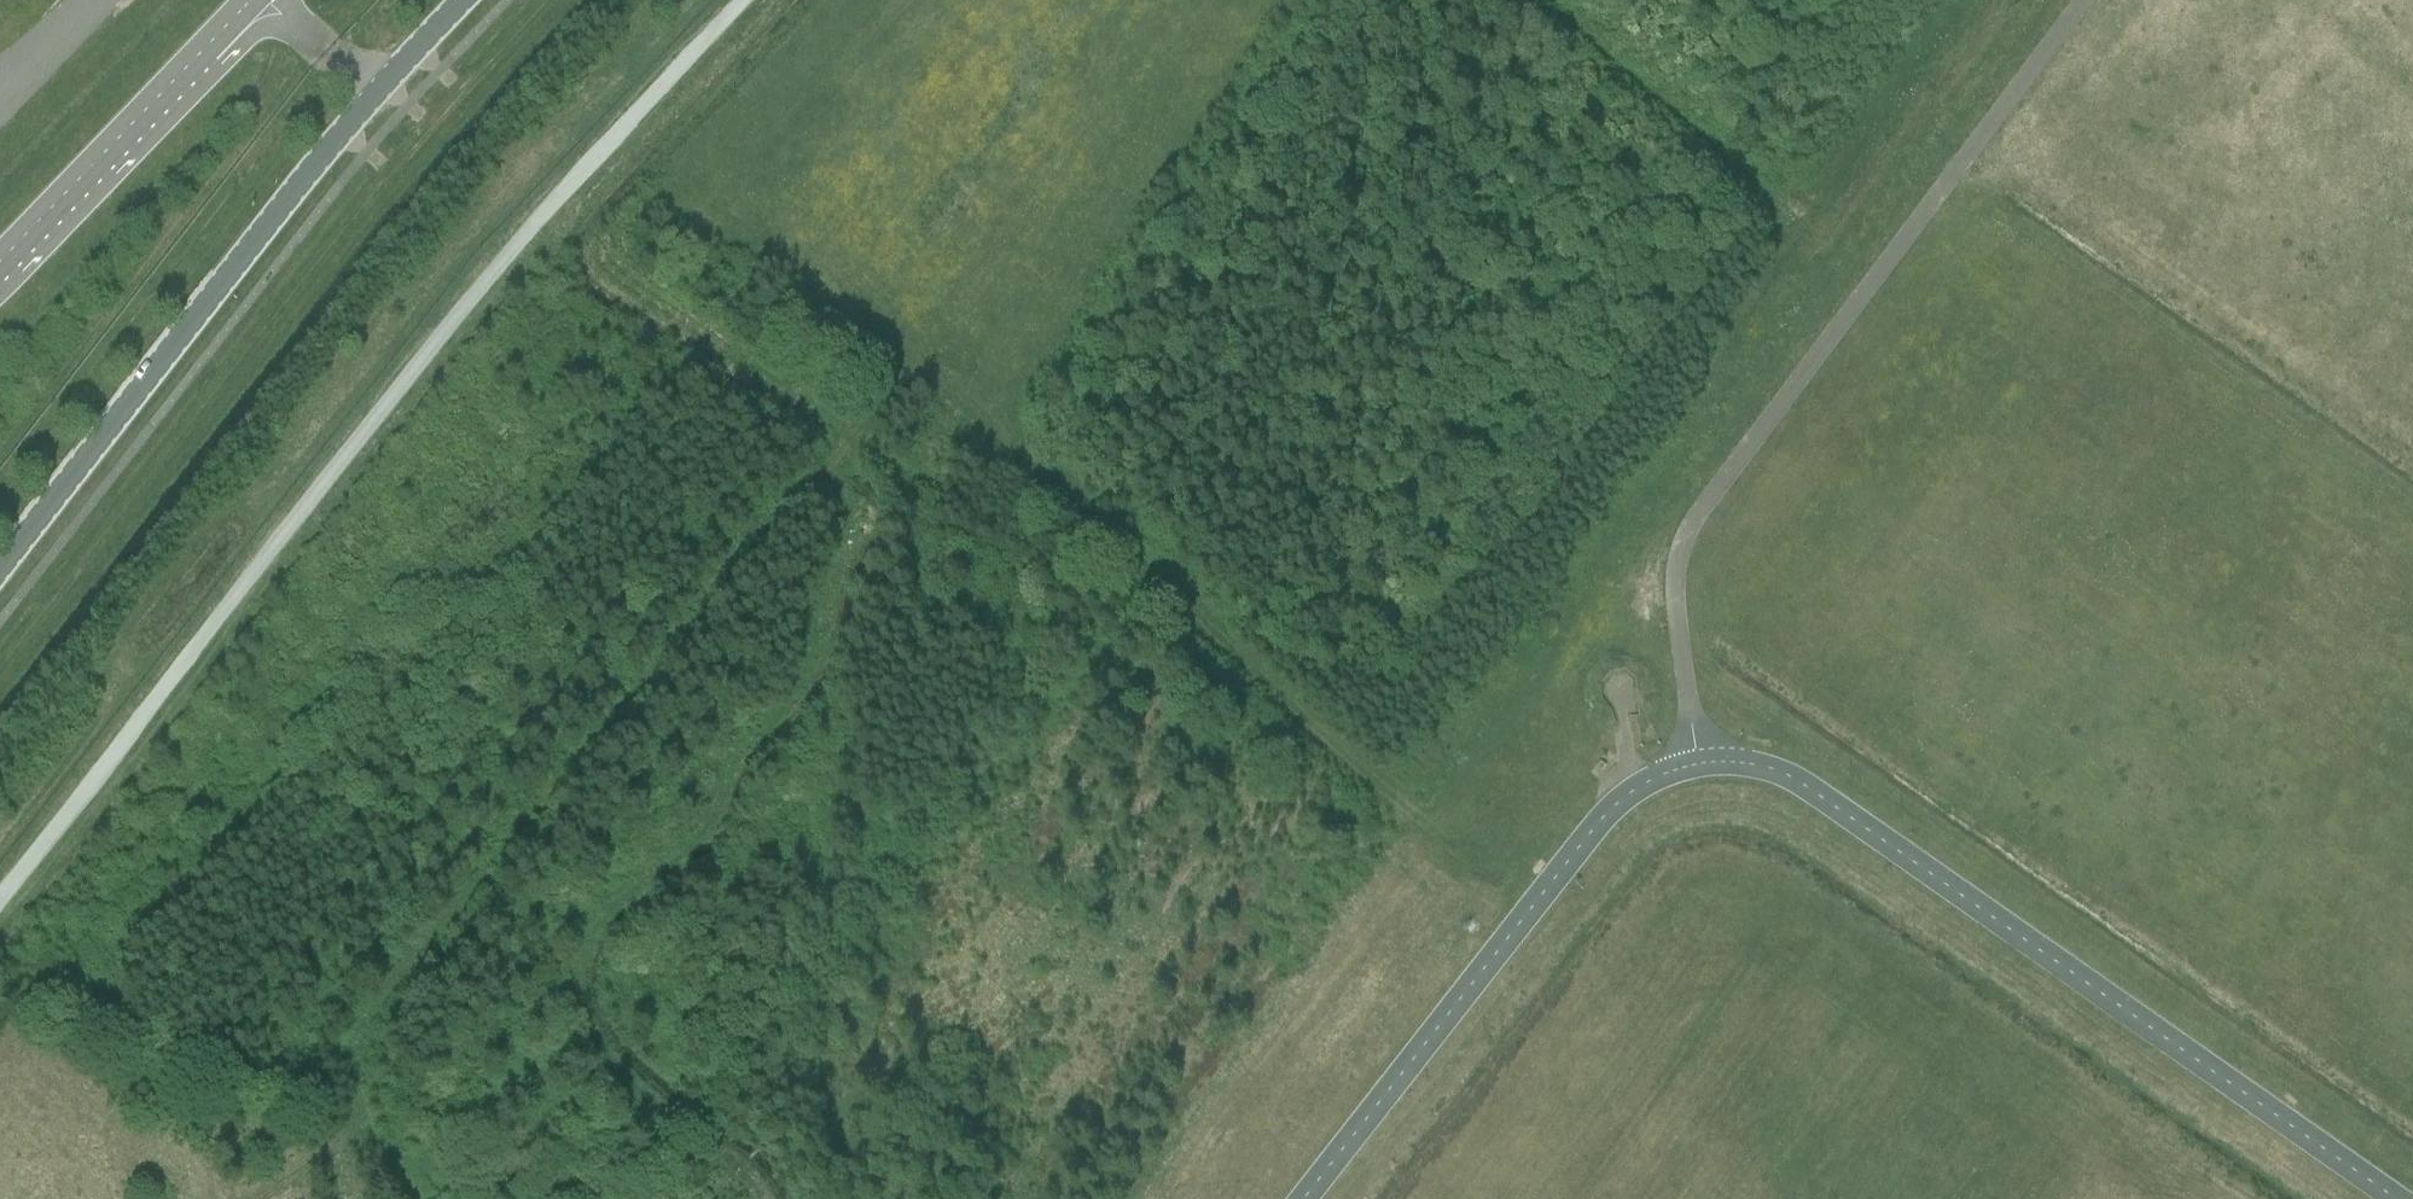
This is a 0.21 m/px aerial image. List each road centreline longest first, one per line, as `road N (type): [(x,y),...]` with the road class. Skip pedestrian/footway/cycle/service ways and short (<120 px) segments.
road 1 (track): [(551,0),(429,130),(0,670)]
road 2 (tertiary): [(0,566),(375,94),(462,0)]

